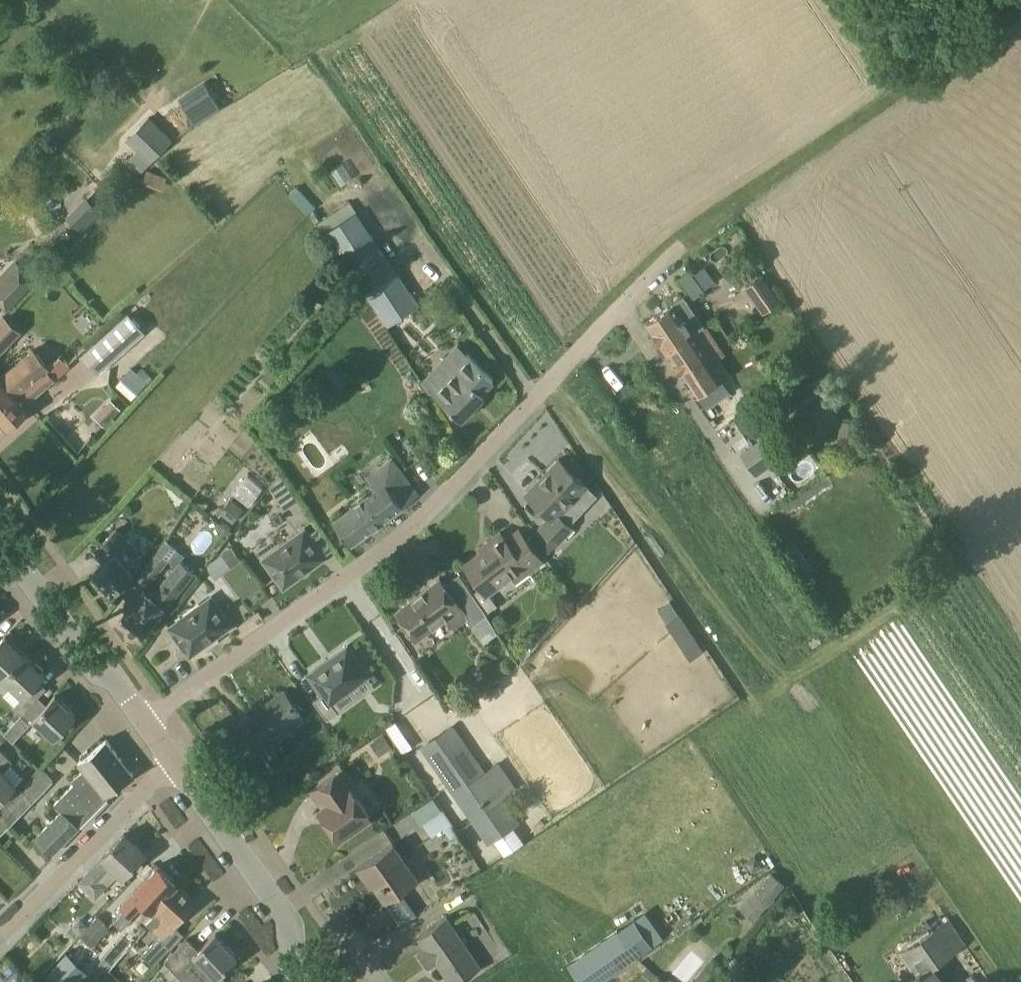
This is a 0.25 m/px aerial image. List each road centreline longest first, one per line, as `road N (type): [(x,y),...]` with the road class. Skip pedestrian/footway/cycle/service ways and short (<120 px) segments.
road 1 (residential): [(136,721),(248,647),(438,503),(501,440),(568,355),(690,243)]
road 2 (secondary): [(321,981),(175,775)]
road 3 (residential): [(175,775),(153,786),(0,937)]
road 4 (secondary): [(136,721),(0,537)]

